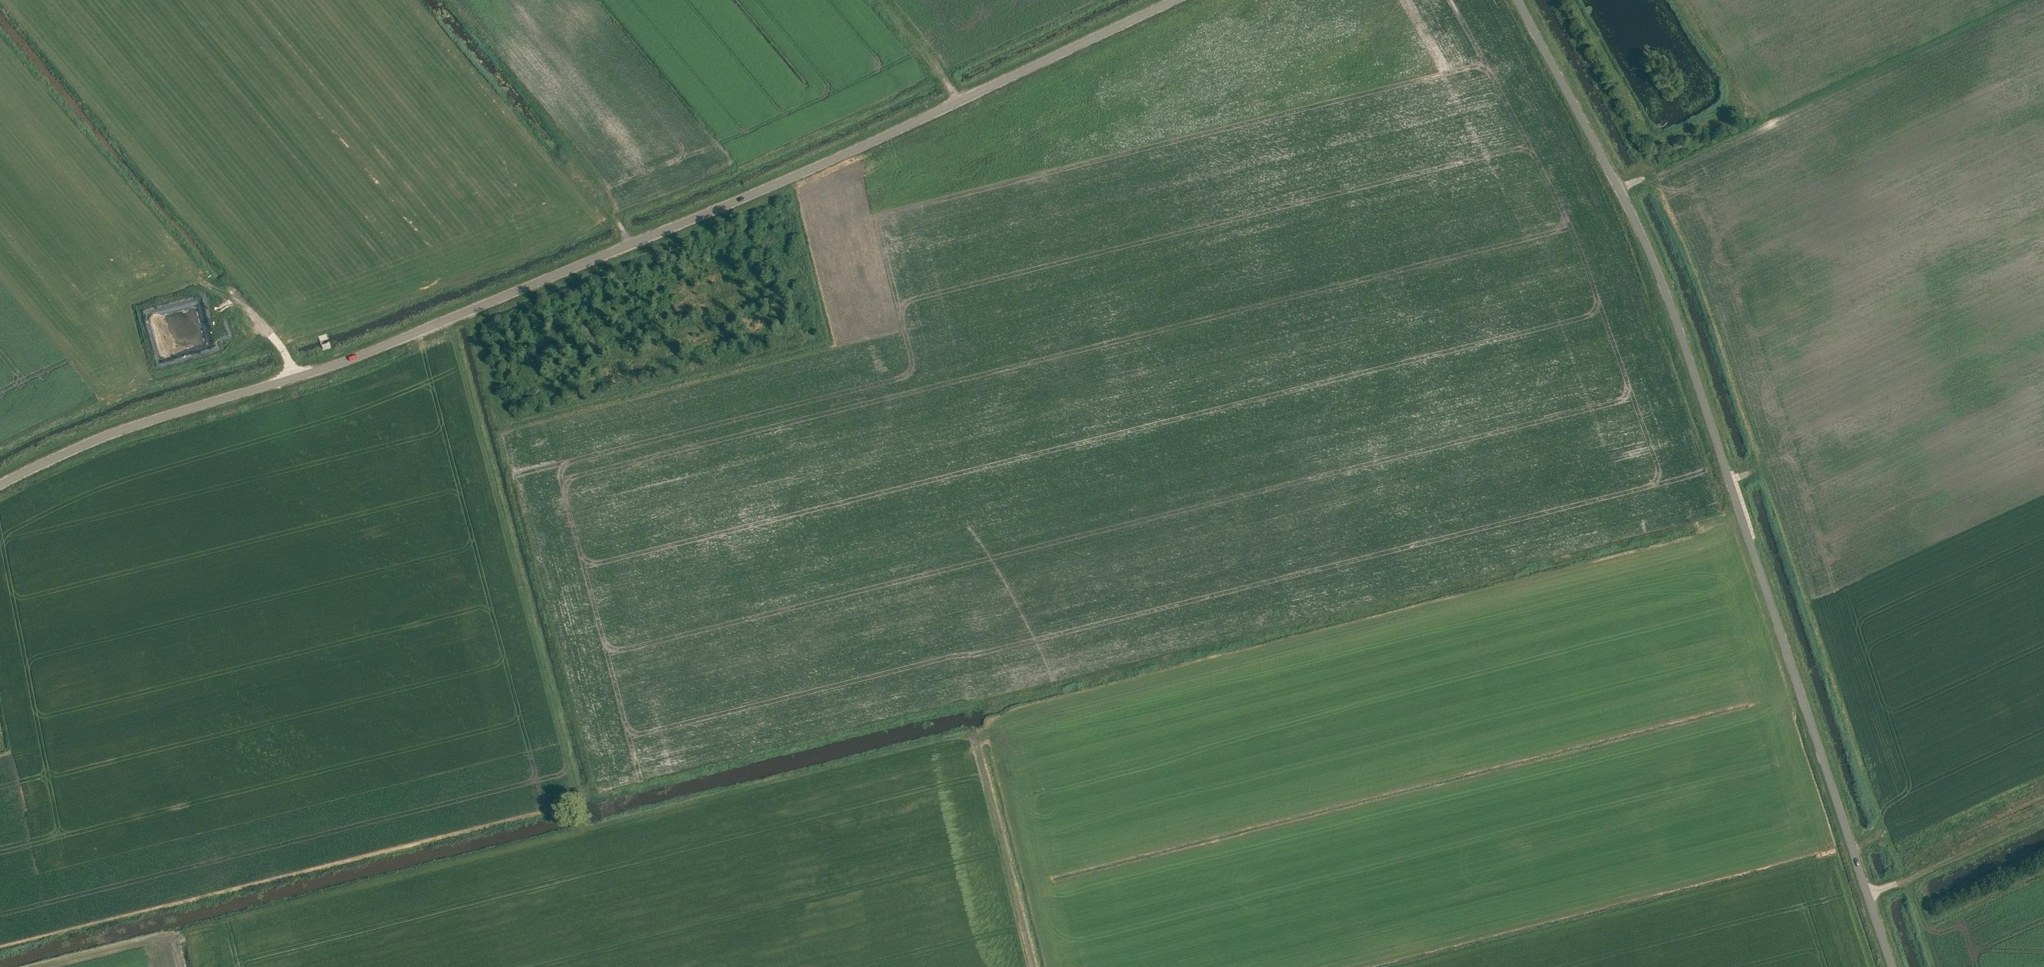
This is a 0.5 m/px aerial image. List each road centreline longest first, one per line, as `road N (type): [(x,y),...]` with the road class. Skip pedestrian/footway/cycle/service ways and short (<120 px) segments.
road 1 (unclassified): [(0,485),(122,430),(375,350),(763,190),(1174,0)]
road 2 (unclassified): [(1891,966),(1664,288),(1517,0)]

